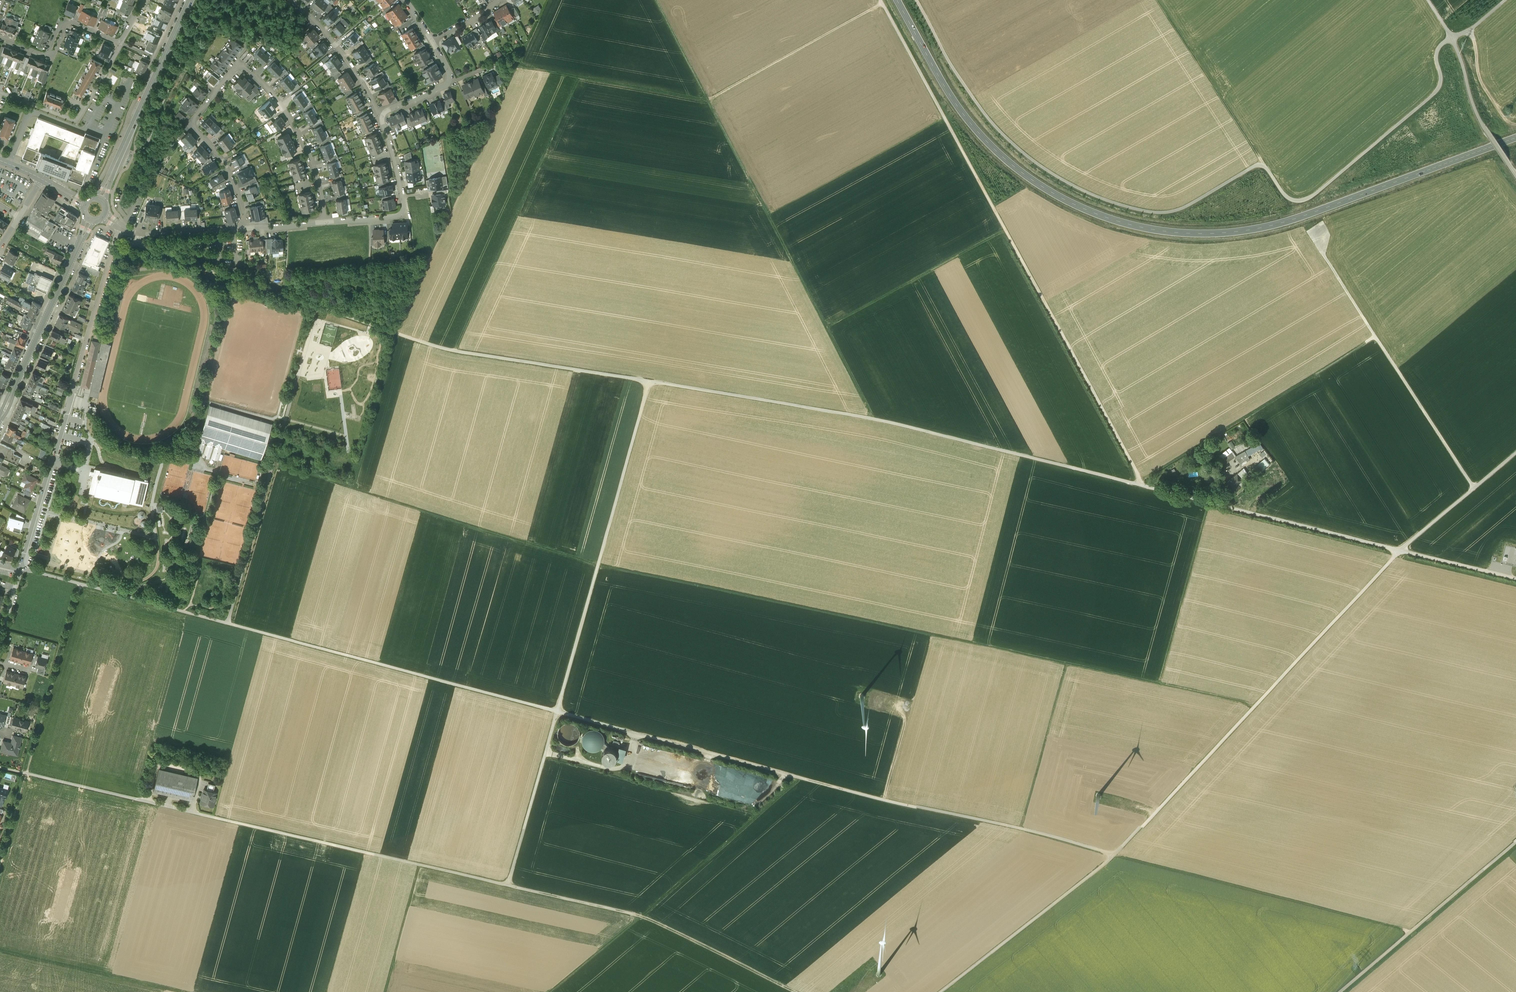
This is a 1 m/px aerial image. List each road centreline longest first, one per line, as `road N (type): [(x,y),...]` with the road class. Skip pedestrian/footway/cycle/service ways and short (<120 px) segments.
road 1 (track): [(19,569),(1410,932)]
road 2 (track): [(1142,486),(870,418),(441,349),(155,250),(136,234)]
road 3 (secondary): [(898,0),(945,87),(1008,160),(1076,204),(1168,232),(1257,229),(1515,138)]
road 4 (track): [(1254,708),(598,564)]
road 5 (track): [(918,0),(965,87),(1015,146),(1085,190),(1158,213),(1259,165),(1289,198),(1307,199),(1431,98)]
road 6 (track): [(0,768),(641,918)]
road 7 (track): [(941,991),(1110,861),(1399,551)]
road 8 (track): [(1142,486),(880,0)]
road 9 (track): [(650,381),(508,886)]
road 10 (residential): [(244,228),(231,177),(191,124),(240,63),(296,129),(324,222)]
road 11 (track): [(1309,231),(1474,489),(1515,453)]
road 12 (residential): [(19,569),(121,227)]
road 13 (track): [(870,418),(707,101)]
road 14 (track): [(273,461),(598,564)]
road 15 (track): [(580,77),(455,351)]
road 16 (track): [(0,863),(81,584)]
road 17 (track): [(1376,337),(1140,479)]
road 18 (track): [(1399,551),(1142,486)]
road 19 (track): [(1340,991),(1515,841)]
road 20 (secondary): [(0,419),(90,219)]
road 21 (secondary): [(100,200),(190,0)]
road 22 (track): [(707,101),(494,64)]
road 23 (track): [(641,918),(800,778)]
road 24 (track): [(208,0),(131,195)]
road 25 (track): [(826,328),(1005,230)]
road 26 (track): [(707,101),(882,4)]
road 27 (track): [(1157,0),(1263,165)]
road 28 (track): [(0,951),(183,991)]
road 29 (track): [(1160,684),(1208,503)]
road 30 (residential): [(379,114),(402,213),(324,222)]
road 31 (track): [(1067,664),(1022,830)]
road 32 (residential): [(0,92),(77,121),(121,44)]
road 33 (track): [(641,918),(794,991)]
road 34 (residential): [(121,44),(65,19),(49,57),(0,37)]
road 35 (residential): [(290,0),(334,43),(379,114)]
road 36 (track): [(1509,162),(1479,117),(1449,34)]
road 37 (track): [(419,866),(384,991)]
road 38 (residential): [(244,228),(136,234),(121,227)]
road 39 (track): [(1515,579),(1399,551)]
road 40 (track): [(149,802),(159,764),(194,771),(193,813)]

